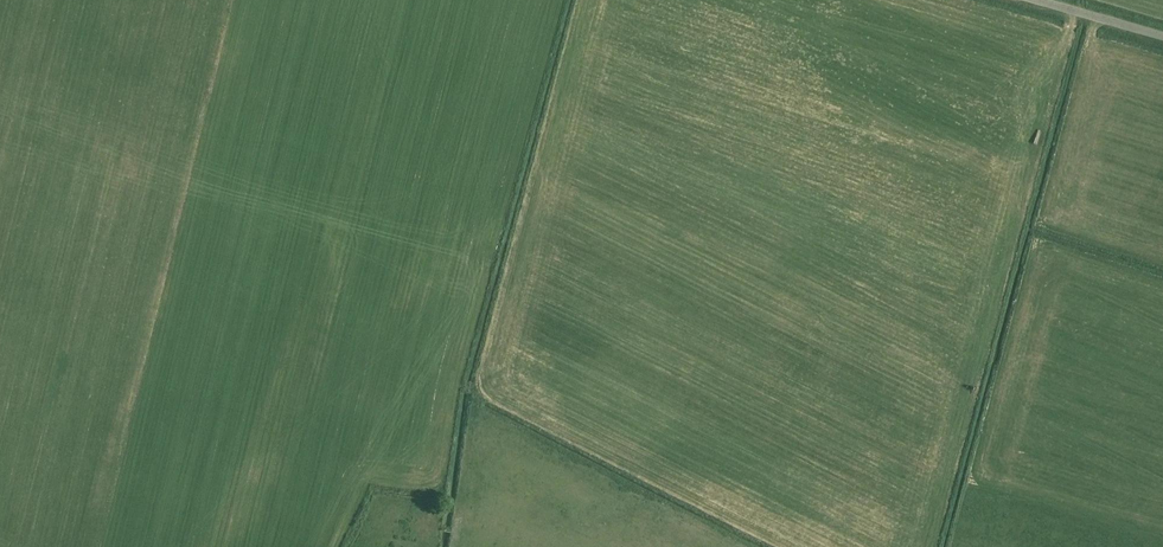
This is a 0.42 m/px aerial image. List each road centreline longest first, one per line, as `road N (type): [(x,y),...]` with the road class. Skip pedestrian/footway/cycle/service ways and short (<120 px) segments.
road 1 (unclassified): [(1162,45),(1005,0)]

